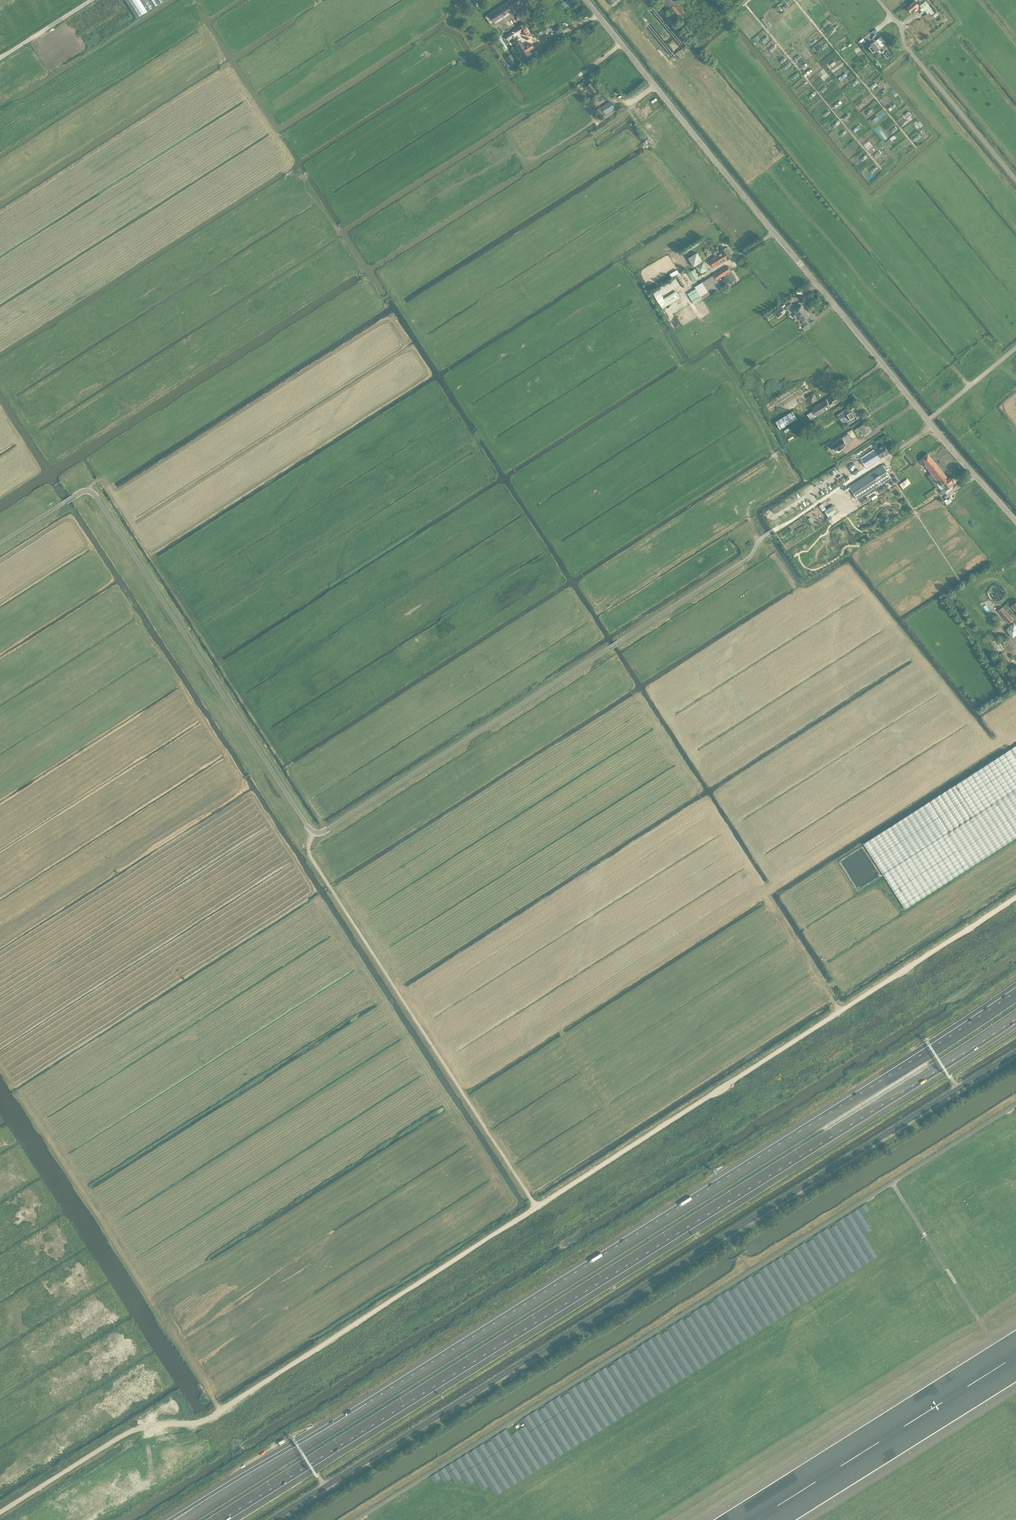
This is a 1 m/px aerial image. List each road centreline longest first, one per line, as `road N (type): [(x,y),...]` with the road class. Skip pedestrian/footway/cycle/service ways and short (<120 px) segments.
road 1 (motorway): [(1015,993),(183,1519)]
road 2 (motorway): [(218,1519),(1015,1017)]
road 3 (unclassified): [(932,425),(586,0)]
road 4 (track): [(822,244),(914,355),(943,363),(969,387)]
road 5 (unclassified): [(932,425),(816,504)]
road 6 (unclassified): [(1015,521),(932,425)]

